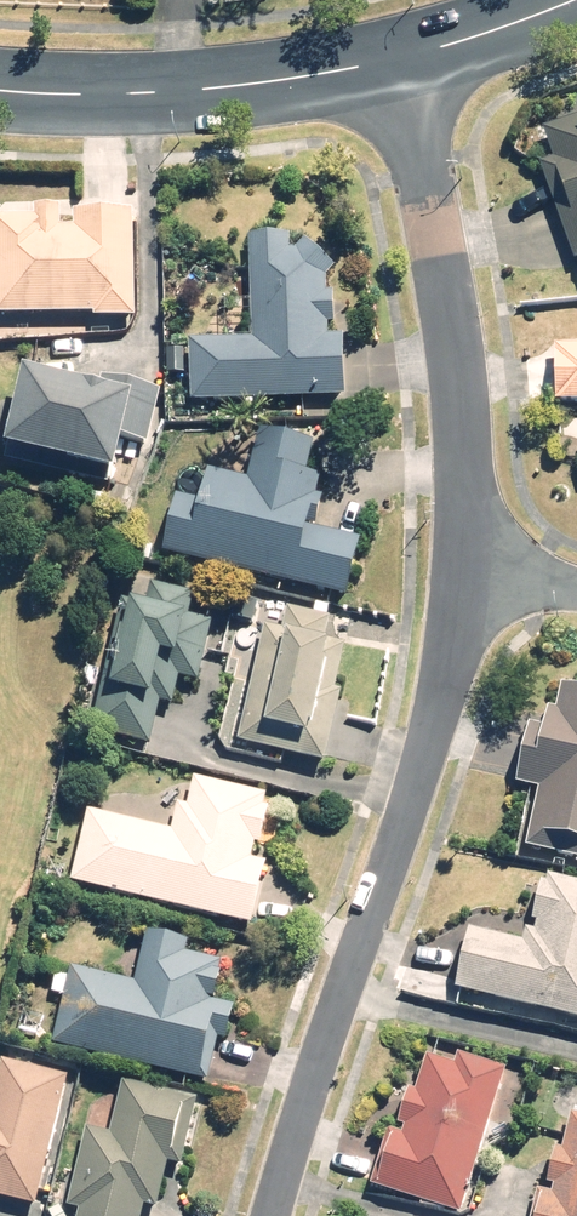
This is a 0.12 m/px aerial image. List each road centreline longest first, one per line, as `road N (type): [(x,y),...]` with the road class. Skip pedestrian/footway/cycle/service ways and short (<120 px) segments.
road 1 (residential): [(472,572),(456,649),(274,1215)]
road 2 (residential): [(383,65),(433,204),(472,572)]
road 3 (tertiary): [(0,87),(201,90),(383,65)]
road 4 (tertiary): [(383,65),(570,0)]

